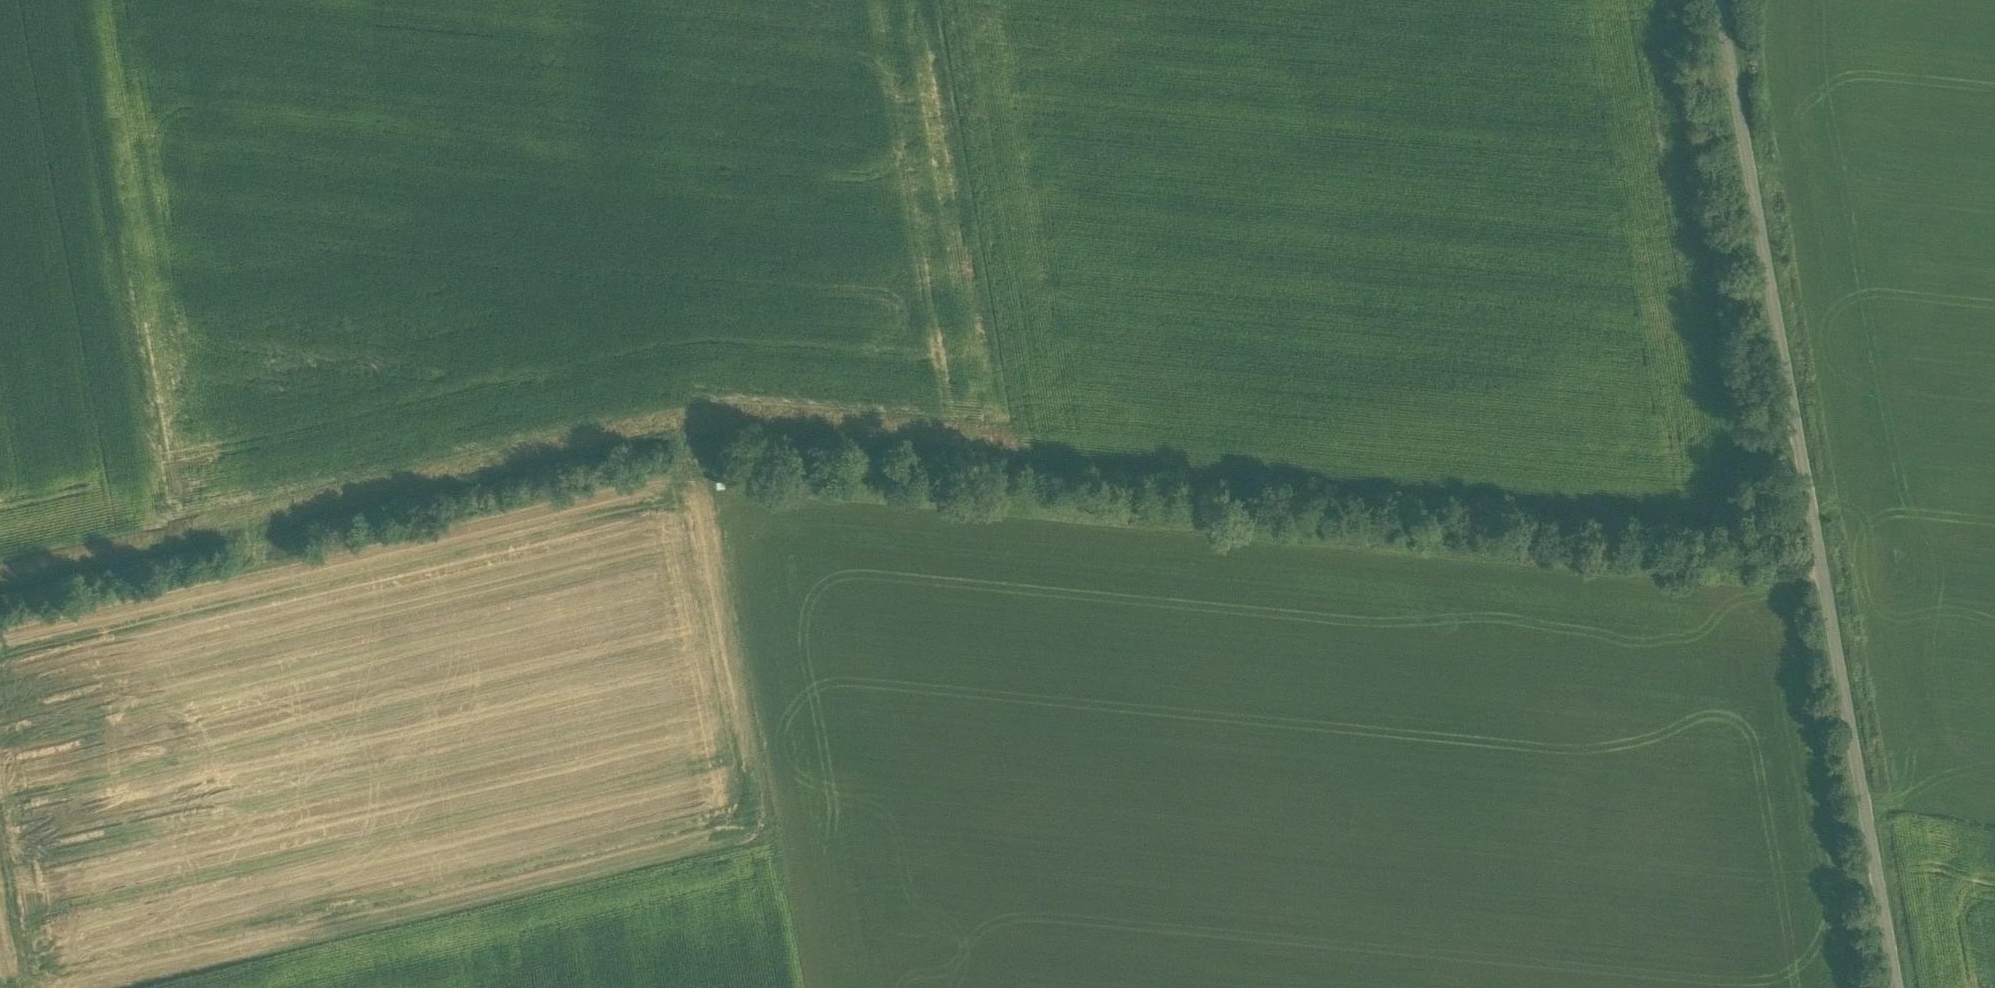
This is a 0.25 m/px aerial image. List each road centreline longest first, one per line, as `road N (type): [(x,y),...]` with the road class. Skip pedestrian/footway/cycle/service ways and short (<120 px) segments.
road 1 (unclassified): [(1727,0),(1810,431),(1902,987)]

